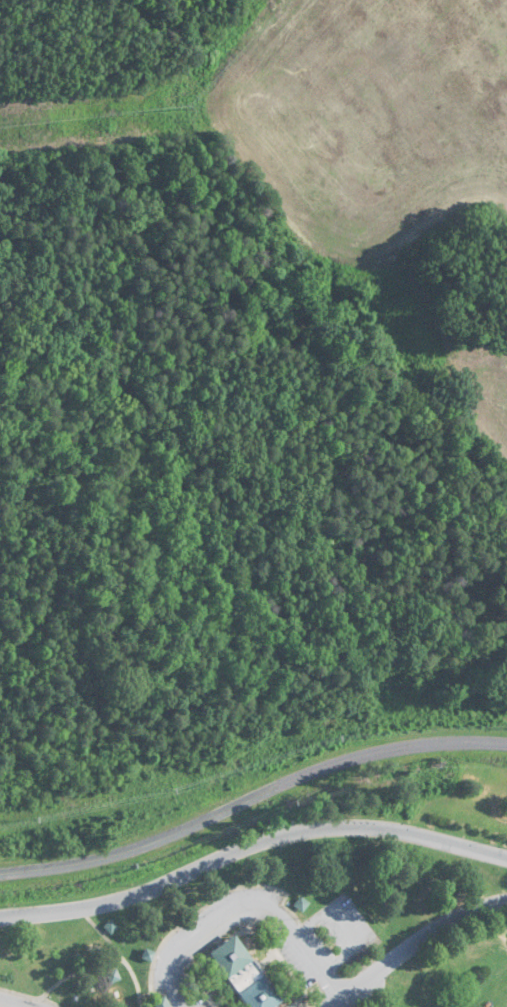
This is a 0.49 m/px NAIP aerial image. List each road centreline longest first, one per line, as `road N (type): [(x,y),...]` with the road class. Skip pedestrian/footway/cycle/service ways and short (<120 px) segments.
road 1 (tertiary): [(0,877),(141,850),(376,755),(506,747)]

